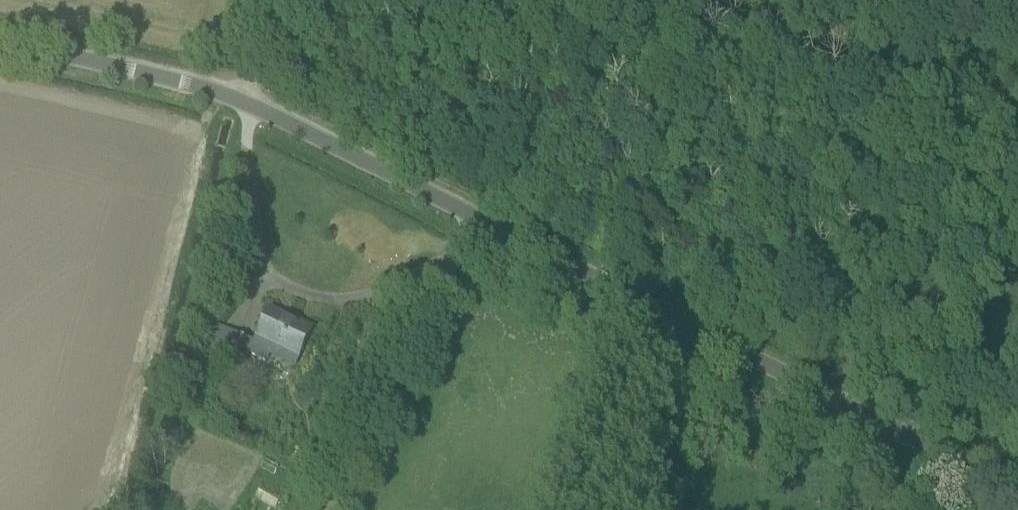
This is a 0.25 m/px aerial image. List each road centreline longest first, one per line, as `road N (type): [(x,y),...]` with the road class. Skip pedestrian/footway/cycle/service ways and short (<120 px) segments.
road 1 (unclassified): [(1017,492),(251,104),(0,41)]

